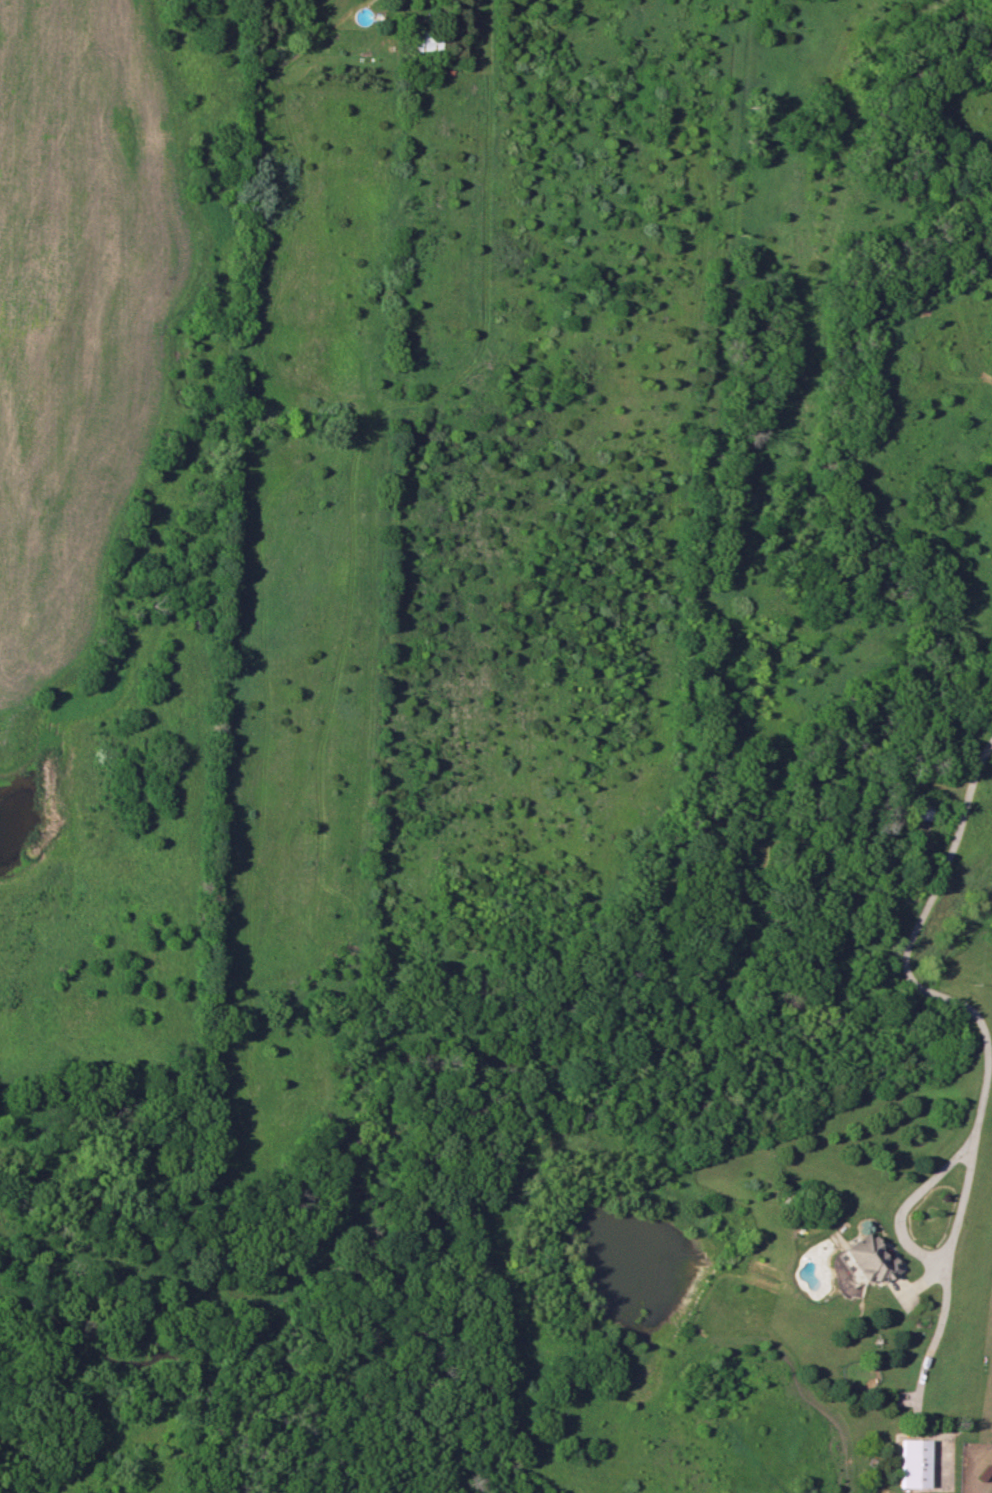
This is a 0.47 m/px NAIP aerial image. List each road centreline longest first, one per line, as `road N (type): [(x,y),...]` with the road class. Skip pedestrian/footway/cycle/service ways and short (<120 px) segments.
road 1 (residential): [(991,735),(902,965),(912,986),(963,1006),(980,1027),(984,1068),(965,1151)]
road 2 (residential): [(965,1151),(901,1206),(895,1227),(908,1247),(944,1249),(969,1161),(965,1151)]

